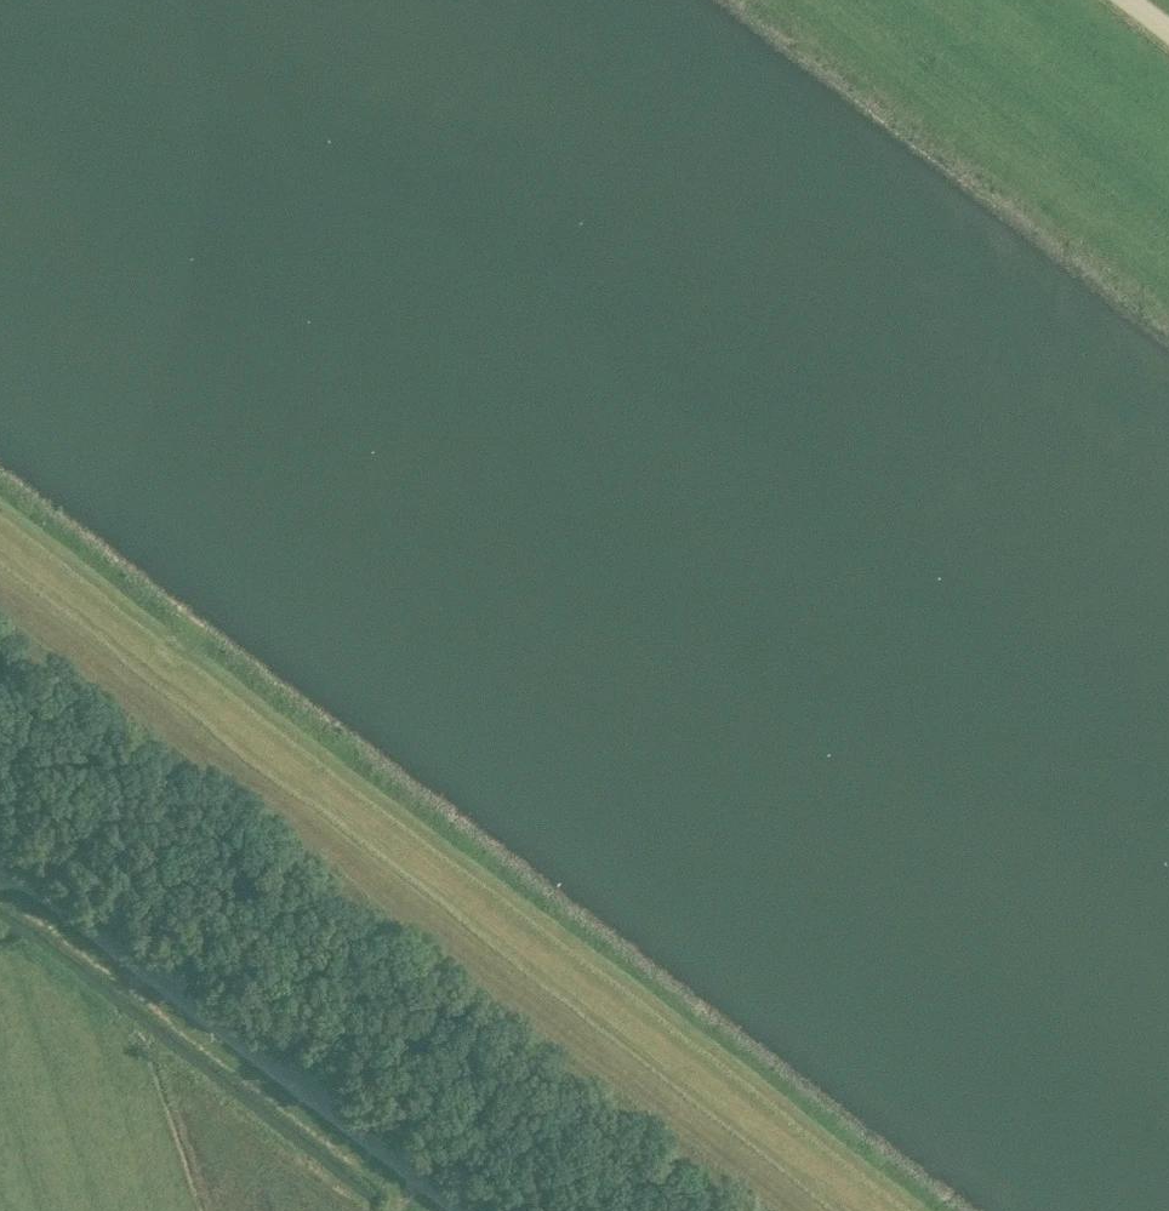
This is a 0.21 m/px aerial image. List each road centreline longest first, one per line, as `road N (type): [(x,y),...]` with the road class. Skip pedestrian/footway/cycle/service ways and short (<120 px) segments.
road 1 (unclassified): [(474,1210),(0,860)]

